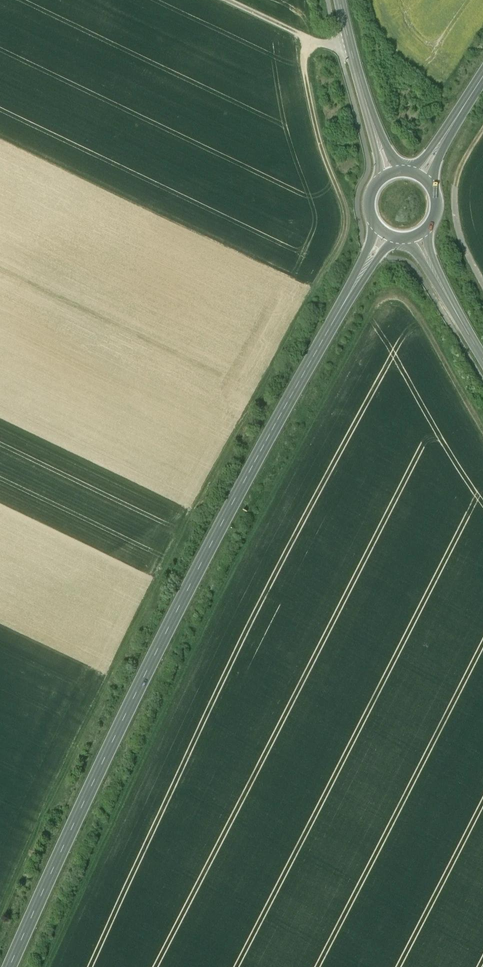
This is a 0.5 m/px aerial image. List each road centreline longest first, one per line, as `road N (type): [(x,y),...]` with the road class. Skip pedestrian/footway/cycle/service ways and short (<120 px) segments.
road 1 (track): [(0,932),(125,659),(352,241),(355,225),(332,166),(311,72),(318,48)]
road 2 (track): [(59,966),(233,591),(390,306),(406,305),(421,317),(482,423)]
road 3 (primary): [(392,240),(152,680),(22,966)]
road 4 (tertiary): [(398,181),(346,0)]
road 5 (track): [(218,0),(318,48),(356,49)]
road 6 (track): [(482,278),(461,216),(462,191),(482,151)]
road 7 (tertiary): [(482,349),(425,243)]

